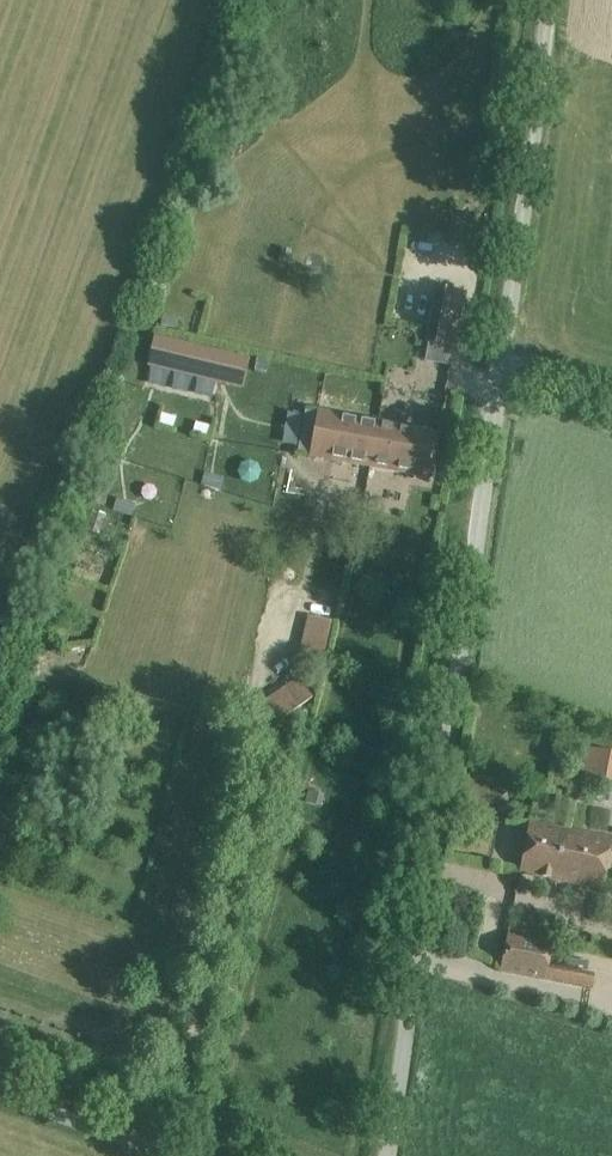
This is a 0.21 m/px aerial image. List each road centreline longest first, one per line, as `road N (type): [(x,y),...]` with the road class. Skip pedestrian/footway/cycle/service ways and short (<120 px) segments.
road 1 (unclassified): [(390,1155),(545,0)]
road 2 (track): [(275,594),(244,718),(261,771),(191,1048),(167,1067),(138,1135)]
road 3 (unclassified): [(191,1155),(0,1081)]
road 4 (track): [(611,396),(530,369),(495,367)]

